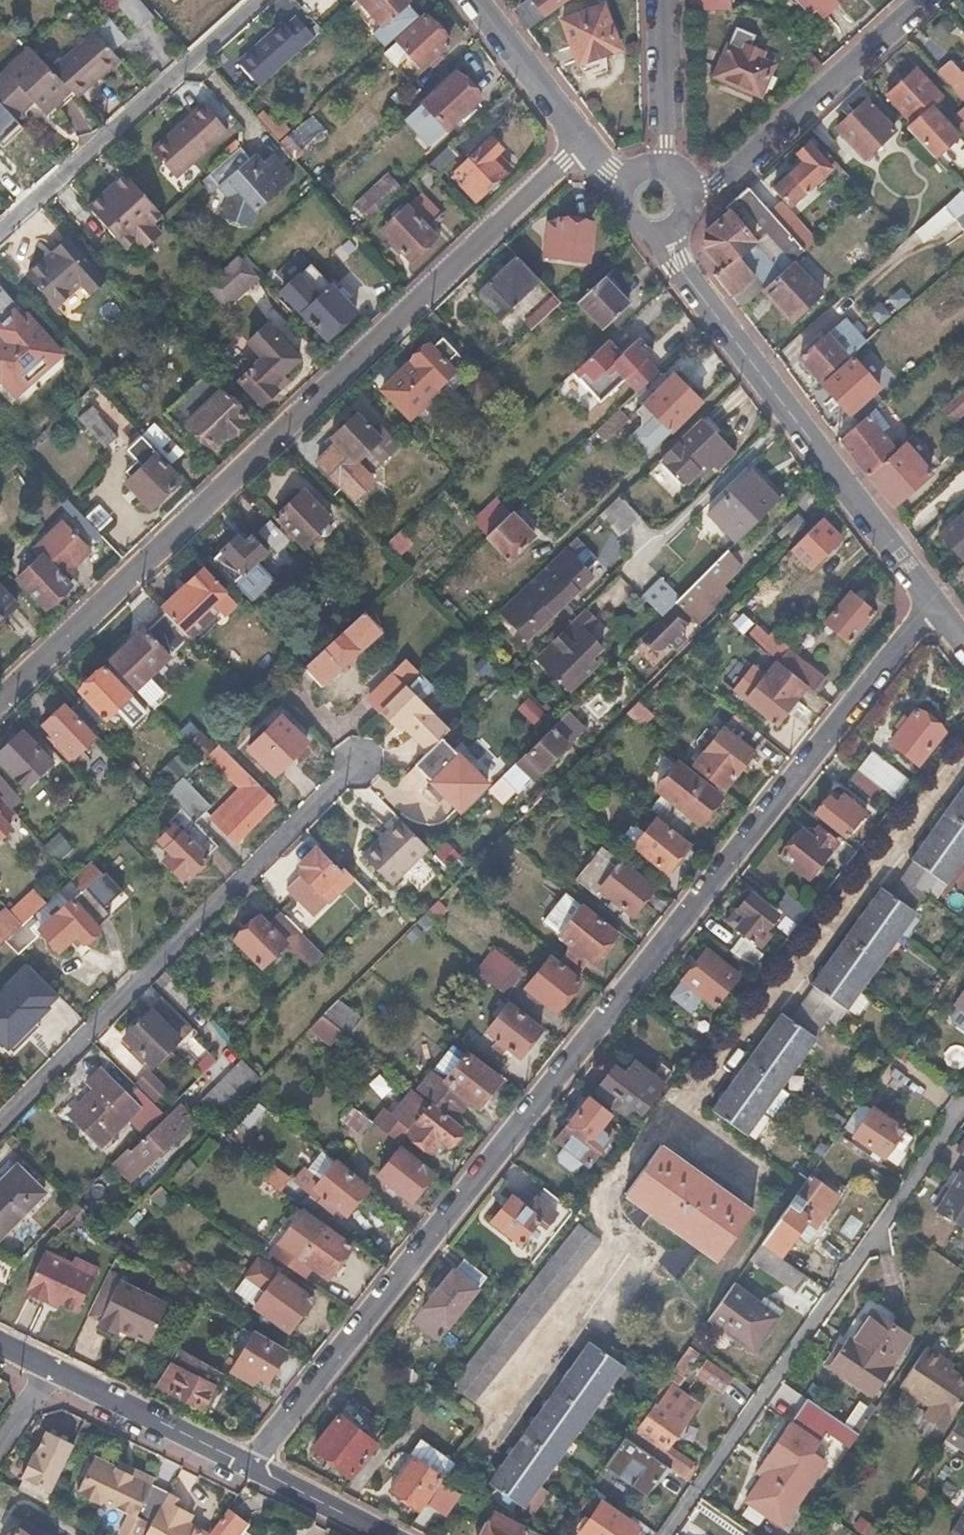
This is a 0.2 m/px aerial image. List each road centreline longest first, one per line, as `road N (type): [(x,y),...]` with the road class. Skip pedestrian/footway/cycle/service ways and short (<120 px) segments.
road 1 (residential): [(933,603),(251,1463)]
road 2 (residential): [(584,143),(0,701)]
road 3 (residential): [(665,231),(673,262),(933,603)]
road 4 (residential): [(0,231),(259,0)]
road 5 (residential): [(924,0),(691,202)]
road 6 (tertiary): [(251,1463),(50,1368)]
road 7 (residential): [(476,0),(584,143)]
road 8 (residential): [(667,163),(663,0)]
road 9 (tertiary): [(384,1534),(251,1463)]

